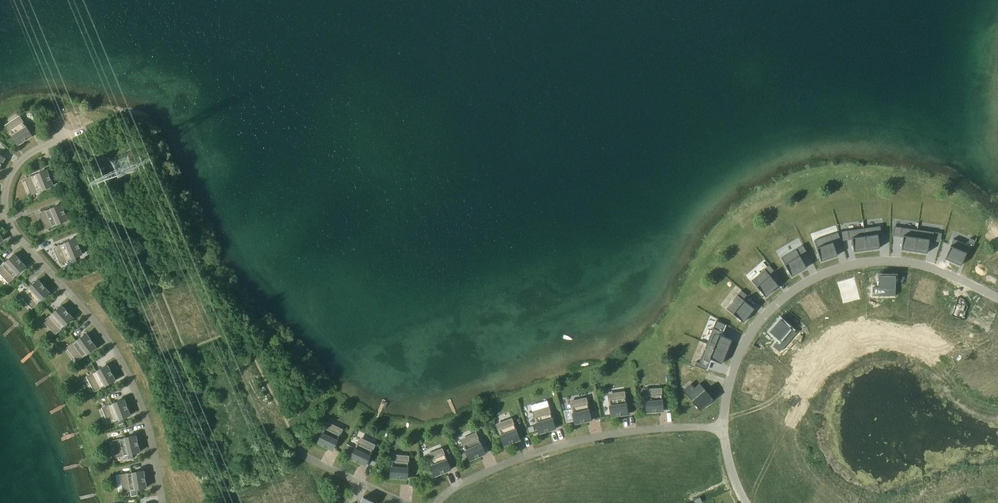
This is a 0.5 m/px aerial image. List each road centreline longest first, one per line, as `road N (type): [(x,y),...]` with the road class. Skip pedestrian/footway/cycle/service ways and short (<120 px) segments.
road 1 (residential): [(161,502),(137,393),(99,327),(8,217),(8,181),(27,154),(86,129)]
road 2 (residential): [(997,289),(887,255),(838,258),(796,277),(739,342),(722,429)]
road 3 (residential): [(722,429),(627,430),(556,444),(441,502)]
road 4 (residential): [(401,502),(281,447)]

